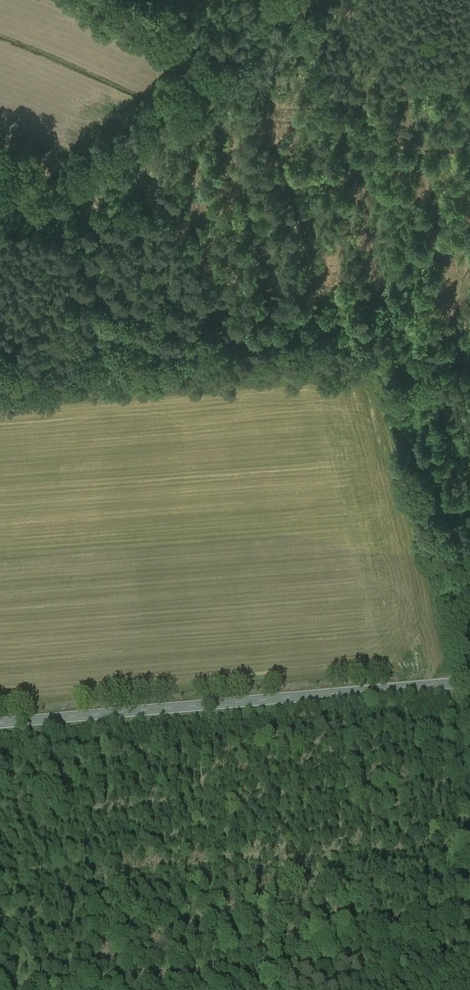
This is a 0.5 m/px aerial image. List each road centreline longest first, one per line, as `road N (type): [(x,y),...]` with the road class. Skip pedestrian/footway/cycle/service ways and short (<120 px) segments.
road 1 (tertiary): [(0,723),(469,683)]
road 2 (track): [(0,881),(447,873)]

